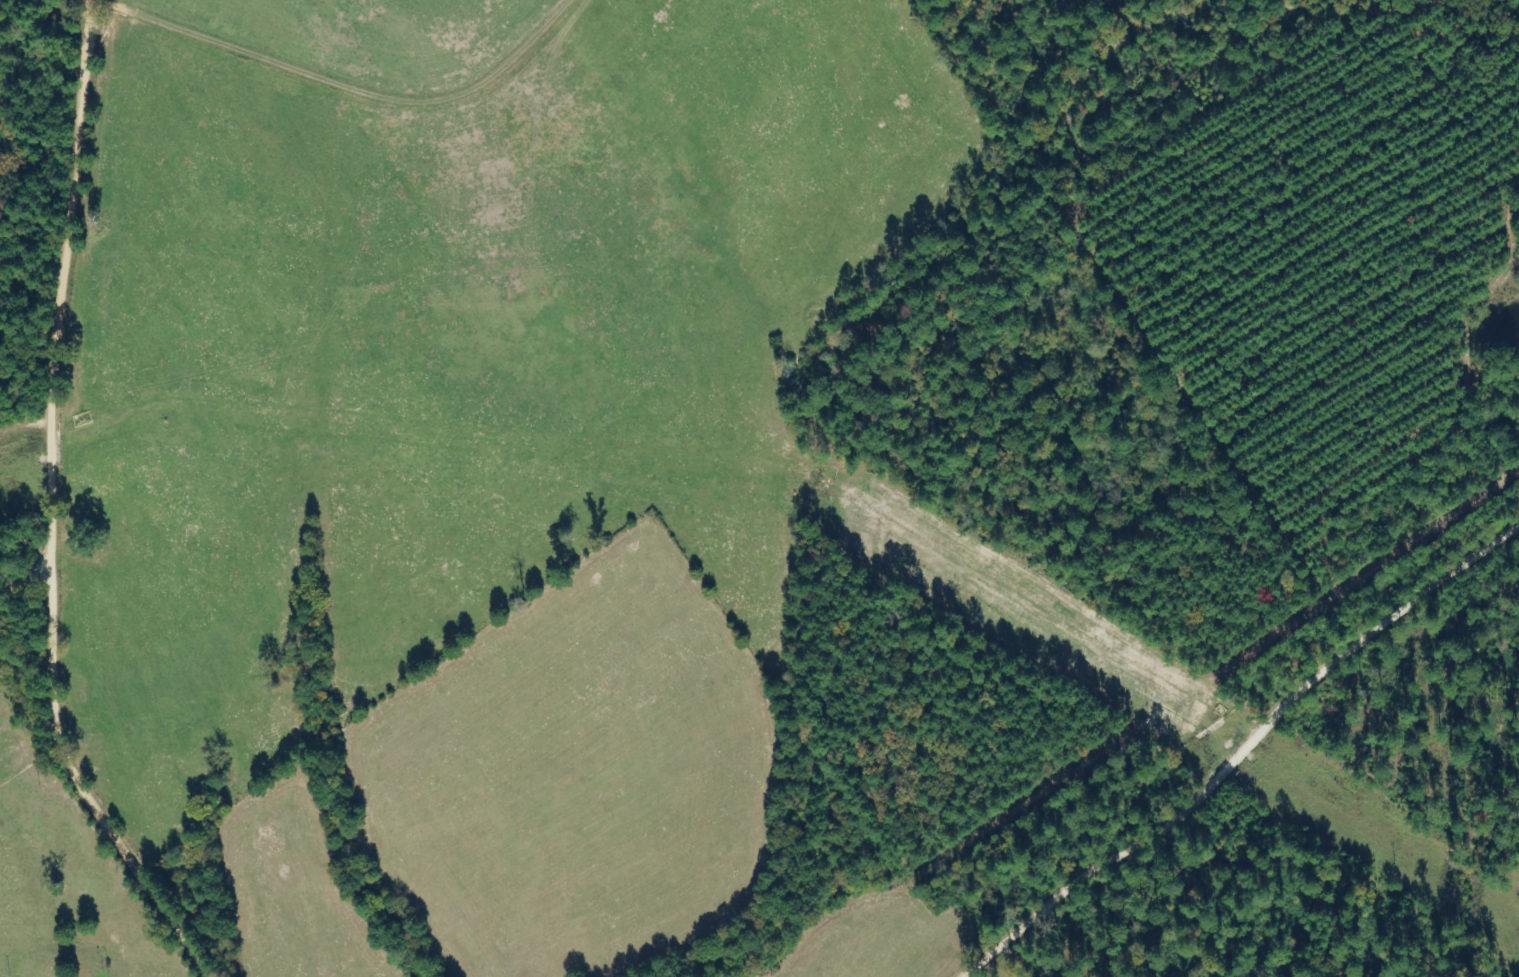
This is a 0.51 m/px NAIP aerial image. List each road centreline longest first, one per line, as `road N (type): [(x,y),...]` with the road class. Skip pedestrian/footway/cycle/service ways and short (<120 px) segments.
road 1 (residential): [(183,976),(69,805),(44,740),(59,171),(79,96),(65,0)]
road 2 (residential): [(946,976),(1018,899),(1182,800),(1336,620),(1518,493)]

